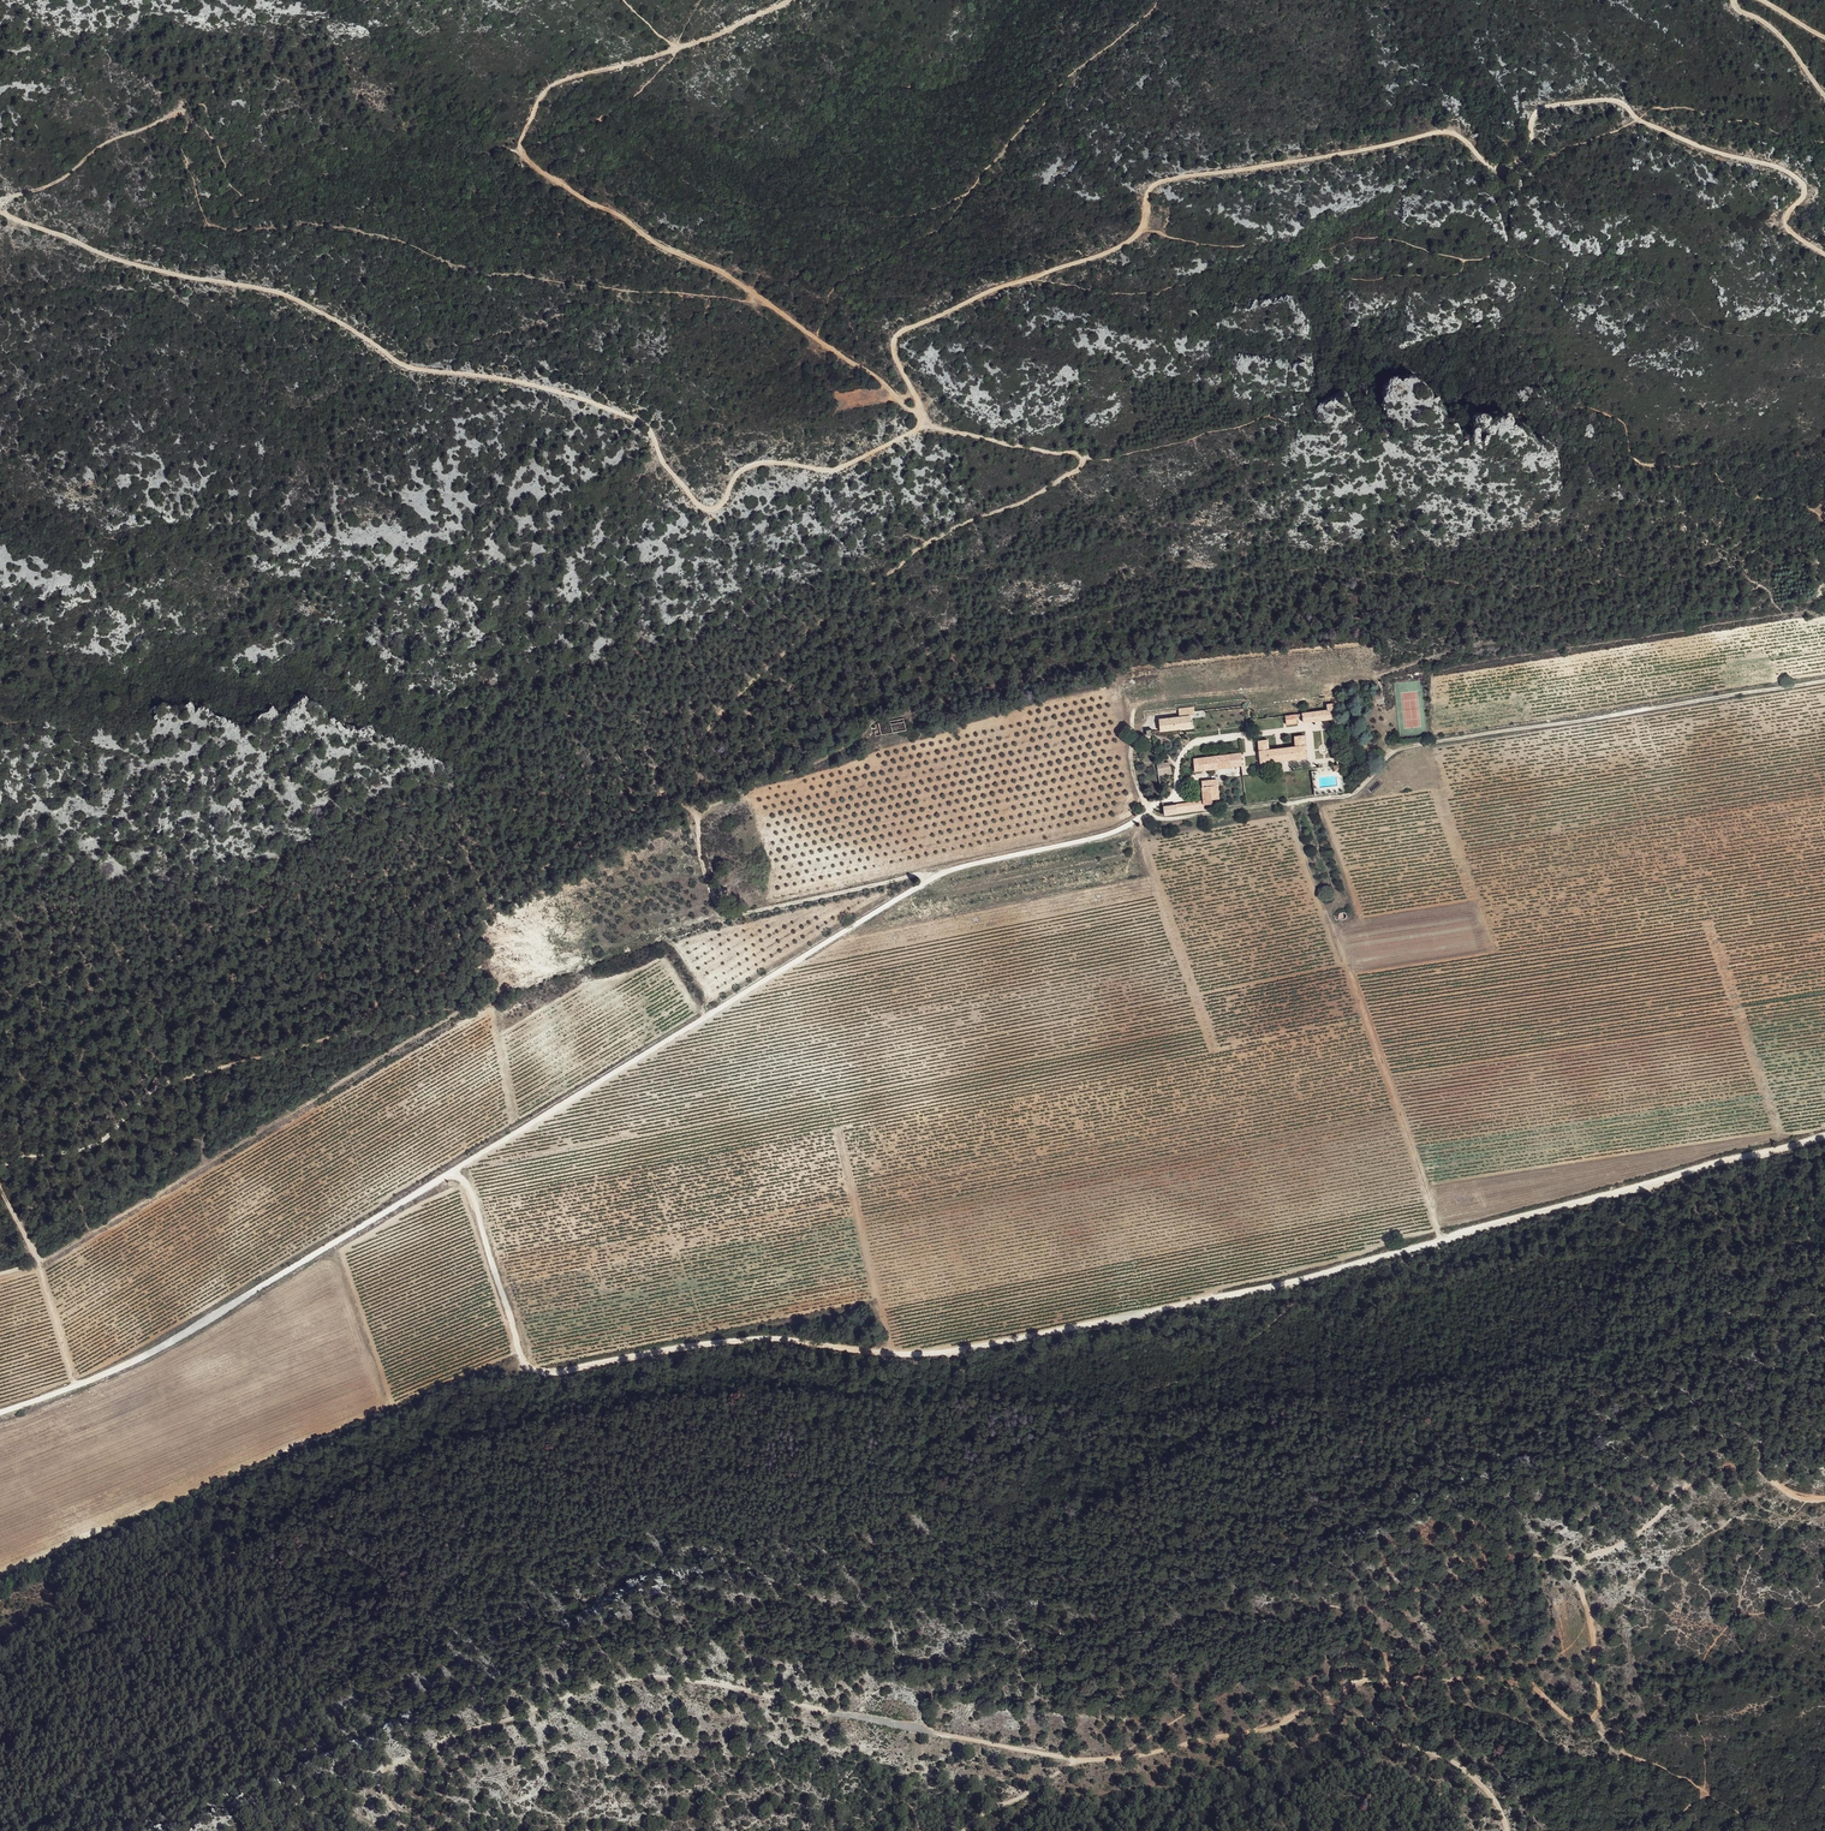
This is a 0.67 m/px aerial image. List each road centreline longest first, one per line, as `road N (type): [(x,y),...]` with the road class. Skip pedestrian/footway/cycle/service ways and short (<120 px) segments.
road 1 (track): [(795,0),(685,48),(571,78),(543,95),(521,147),(581,198),(719,266),(873,373),(924,423),(898,361),(900,329),(1122,246),(1140,232),(1143,195),(1154,183),(1451,131),(1519,181),(1537,173),(1545,155),(1534,132),(1539,109),(1566,103),(1628,105),(1633,117),(1696,144),(1789,170),(1806,183),(1807,198),(1789,226),(1824,250)]
road 2 (track): [(0,1415),(172,1345),(942,876),(1100,840),(1153,817),(1182,820),(1352,794),(1411,746),(1824,677)]
road 3 (track): [(448,1178),(473,1190),(517,1327),(519,1366),(545,1375),(738,1339),(913,1354),(961,1351),(1331,1273),(1824,1132)]
road 4 (track): [(405,1830),(384,1795),(383,1774),(403,1759),(612,1686),(715,1684),(1078,1761),(1273,1728),(1391,1684)]
road 5 (track): [(970,866),(697,924),(478,1002),(198,1173),(42,1262),(0,1276)]
road 6 (track): [(0,211),(133,263),(307,301),(400,362),(513,379),(618,409),(652,425),(712,512),(726,505),(750,467),(843,467),(924,423)]
road 7 (track): [(1391,1684),(1484,1677),(1523,1684),(1587,1719),(1599,1699),(1578,1582),(1582,1562),(1685,1487),(1738,1465),(1751,1465),(1805,1500),(1824,1498)]
road 8 (track): [(757,694),(825,621),(913,554),(1036,496),(1086,461),(1082,452),(1055,453),(924,423)]
road 9 (track): [(1441,1241),(1331,918),(1336,887),(1304,800)]
road 10 (track): [(182,111),(100,145),(47,187),(0,198)]
road 11 (track): [(247,1830),(346,1778),(383,1774)]
road 12 (track): [(1737,0),(1790,41),(1824,89)]

